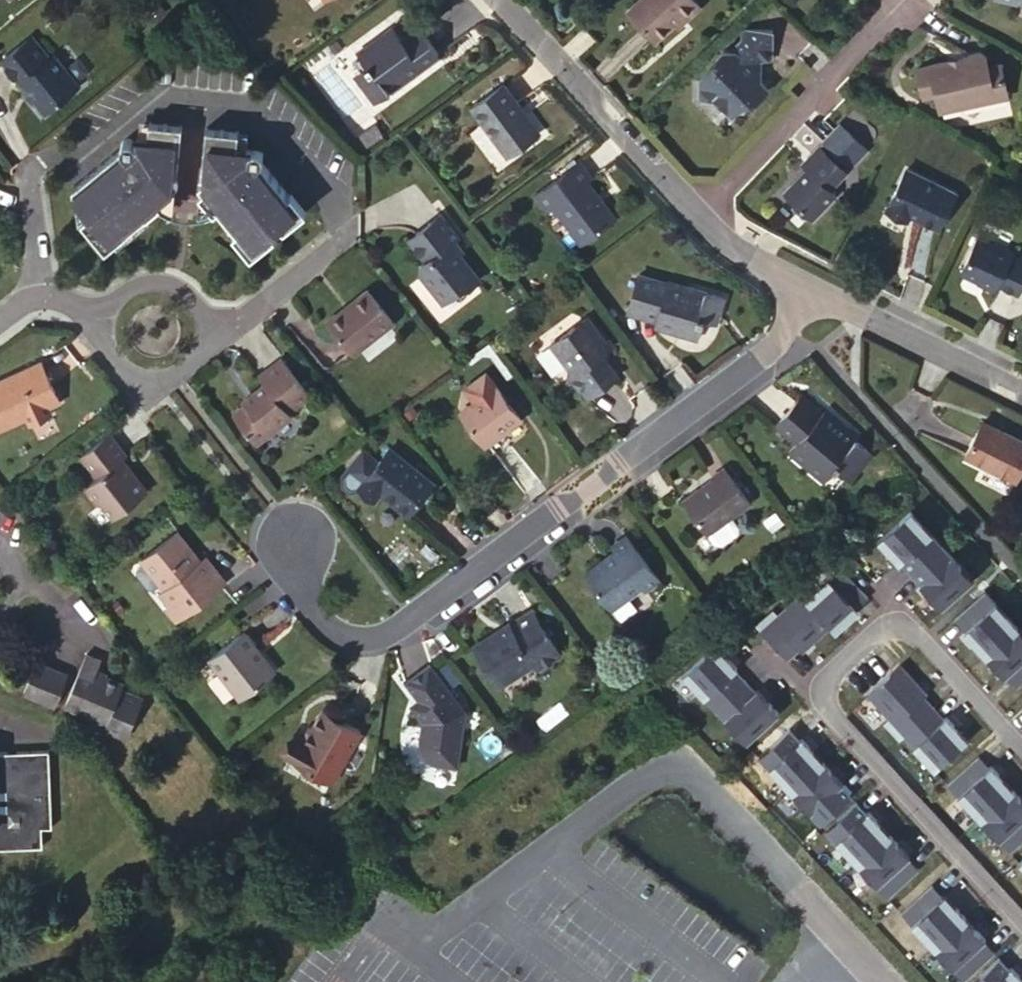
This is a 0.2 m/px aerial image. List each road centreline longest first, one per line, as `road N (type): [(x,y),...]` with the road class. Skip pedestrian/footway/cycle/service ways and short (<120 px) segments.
road 1 (residential): [(806,283),(778,341),(397,627),(365,637),(338,633),(315,615),(290,542)]
road 2 (residential): [(1021,749),(901,627),(881,630),(827,684),(826,702),(1021,920)]
road 3 (residential): [(690,210),(898,0)]
road 4 (residential): [(690,210),(497,0)]
road 5 (residential): [(1021,393),(806,283)]
road 6 (residential): [(106,307),(103,344),(135,379),(165,382),(200,359),(207,343)]
road 7 (residential): [(207,343),(339,240)]
road 8 (residential): [(207,343),(207,318),(173,287),(125,290),(106,307)]
road 9 (residential): [(806,283),(713,235),(690,210)]
road 10 (residential): [(37,297),(27,169)]

